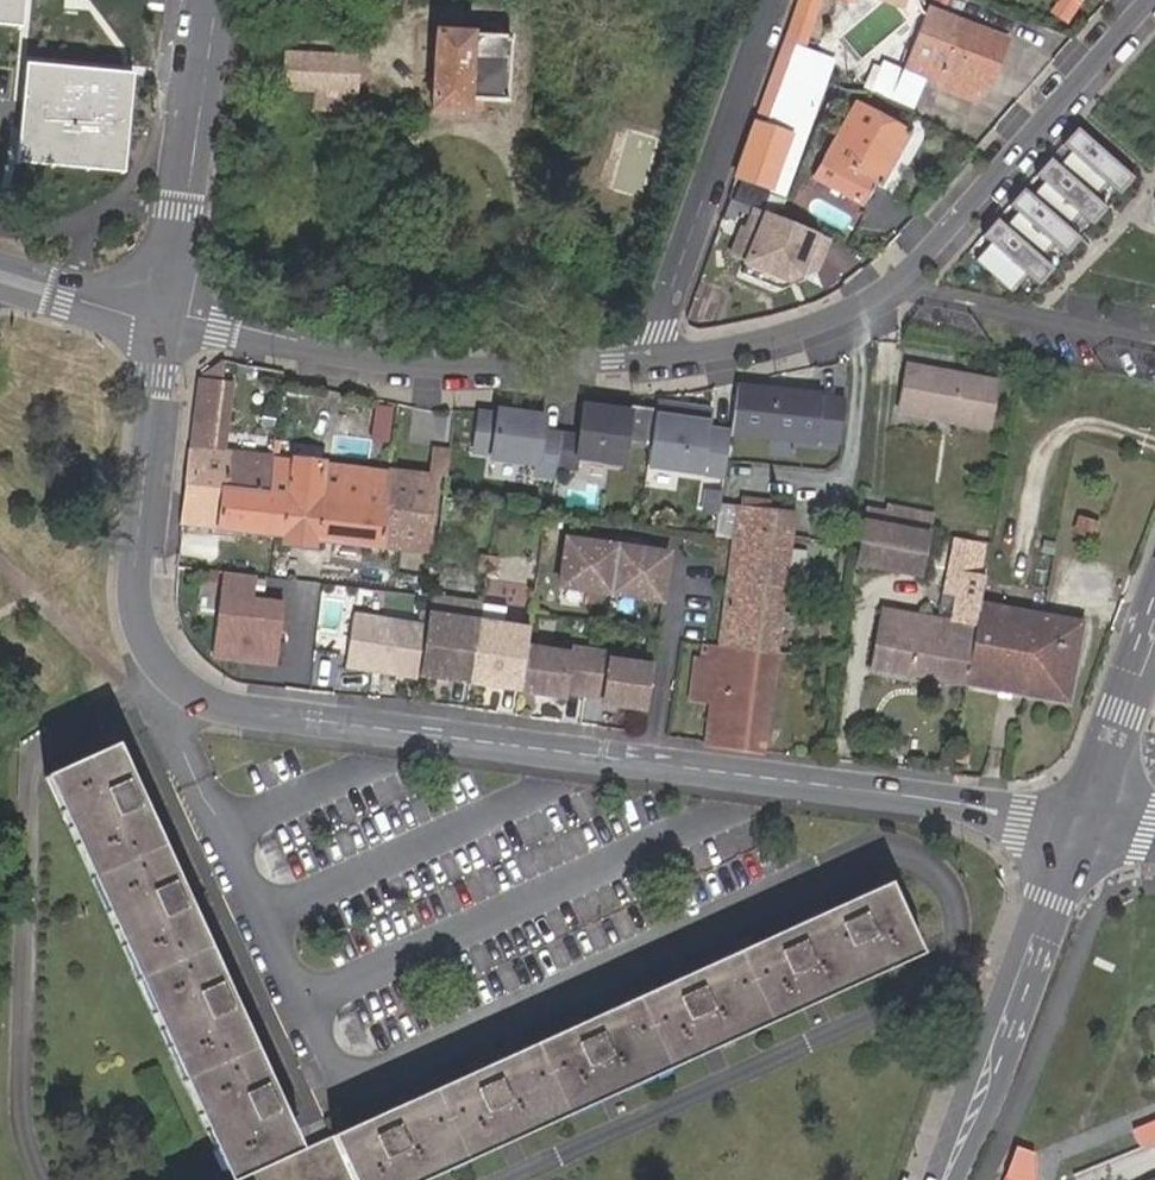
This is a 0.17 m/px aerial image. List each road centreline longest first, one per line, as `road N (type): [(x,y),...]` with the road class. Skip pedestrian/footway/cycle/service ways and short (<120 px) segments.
road 1 (secondary): [(159,310),(136,604),(160,661),(211,702),(1083,823)]
road 2 (residential): [(655,359),(774,339),(868,301),(945,234),(1151,0)]
road 3 (residential): [(159,310),(352,357),(441,368),(655,359)]
road 4 (residential): [(780,0),(655,359)]
road 5 (secondary): [(1083,823),(950,1179)]
road 6 (unclassified): [(159,310),(214,0)]
road 7 (secondary): [(1154,617),(1083,823)]
road 8 (secondary): [(0,275),(159,310)]

